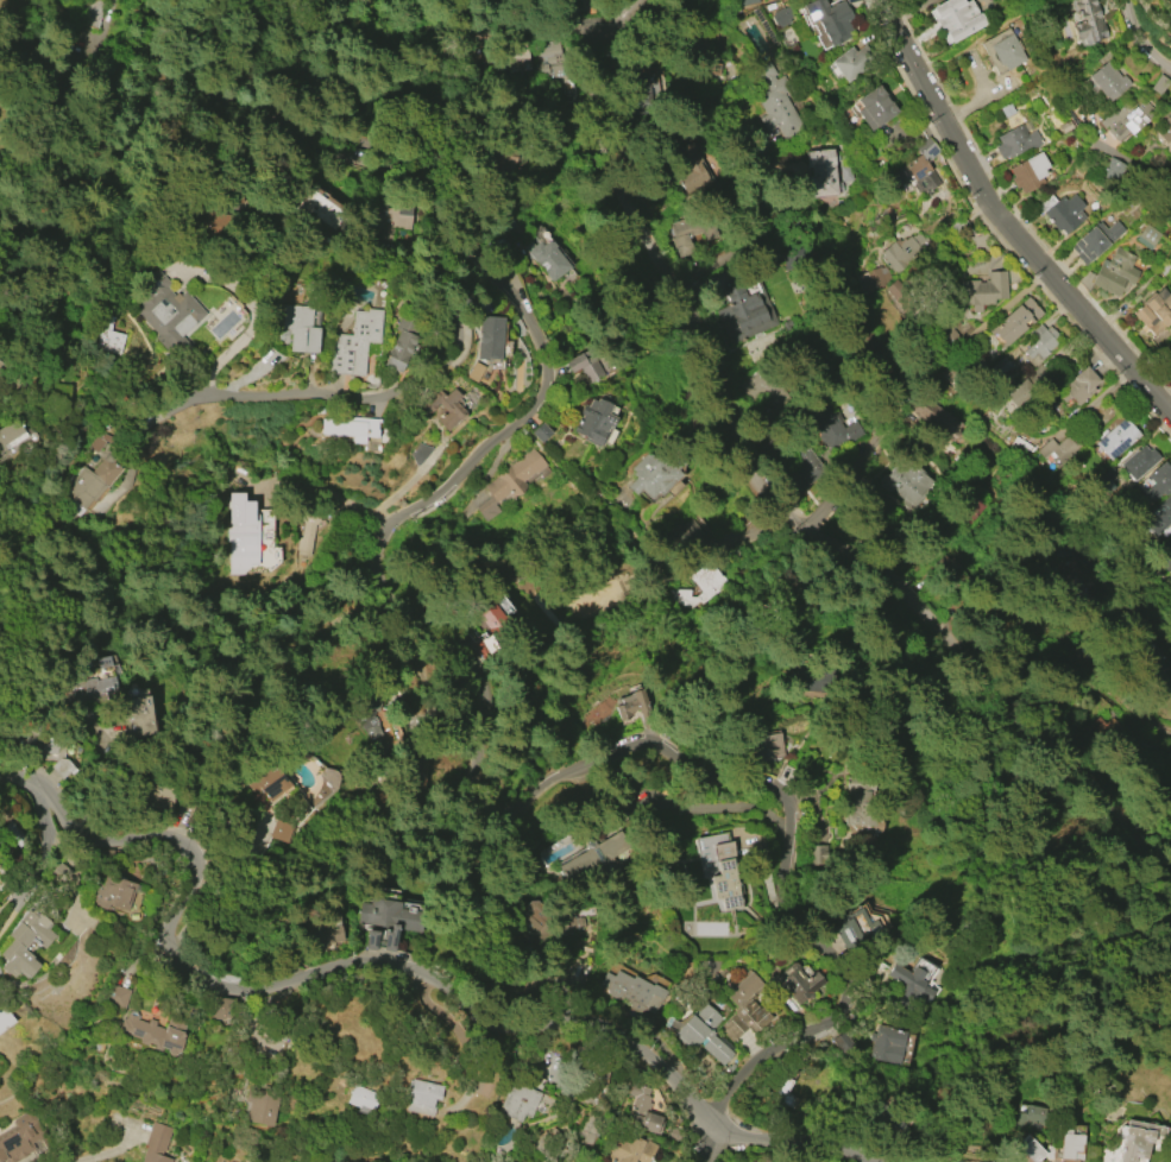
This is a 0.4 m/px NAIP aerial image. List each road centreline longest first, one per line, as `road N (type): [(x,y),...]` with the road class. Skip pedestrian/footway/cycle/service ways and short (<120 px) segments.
road 1 (residential): [(242,0),(203,31),(209,77),(239,108),(405,166),(506,283),(546,367),(529,413),(454,487),(382,526),(380,566),(407,620),(458,640),(496,689),(495,795),(529,807)]
road 2 (residential): [(869,1161),(837,1147),(711,1125),(655,1062),(547,997),(372,962),(258,990),(201,977),(170,960),(162,937),(169,911),(190,888),(191,857),(181,845),(90,834),(31,782),(0,773)]
road 3 (residential): [(529,807),(610,749),(657,731),(717,777),(774,785),(783,798),(780,885),(812,939),(852,962),(842,1006),(797,1050),(736,1081),(711,1125),(704,1161)]
road 4 (residential): [(624,20),(604,55),(604,87),(632,200),(720,367),(757,465),(813,525)]
road 5 (residential): [(353,149),(354,163),(421,209),(464,345),(405,399),(196,396)]
road 6 (residential): [(1170,416),(1001,221),(883,0)]
road 7 (residential): [(813,525),(868,563),(894,570),(1065,741),(1170,872)]
road 8 (residential): [(672,574),(813,525)]
road 9 (residential): [(624,20),(481,38)]

